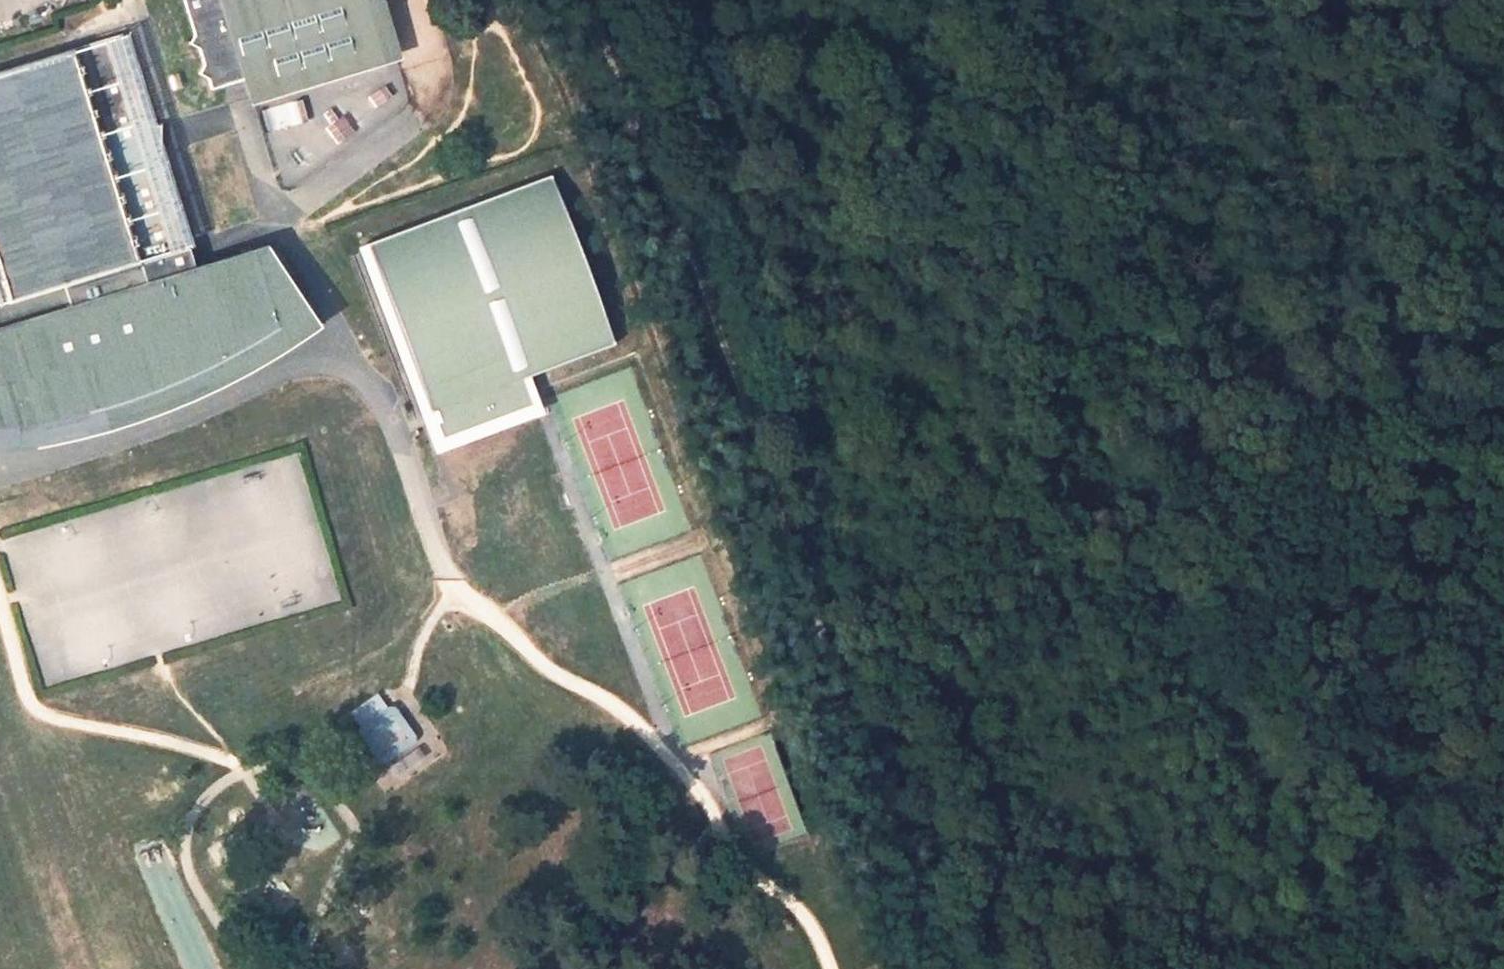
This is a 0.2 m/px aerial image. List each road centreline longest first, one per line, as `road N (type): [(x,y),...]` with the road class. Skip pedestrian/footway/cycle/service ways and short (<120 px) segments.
road 1 (track): [(582,0),(742,390),(939,968)]

